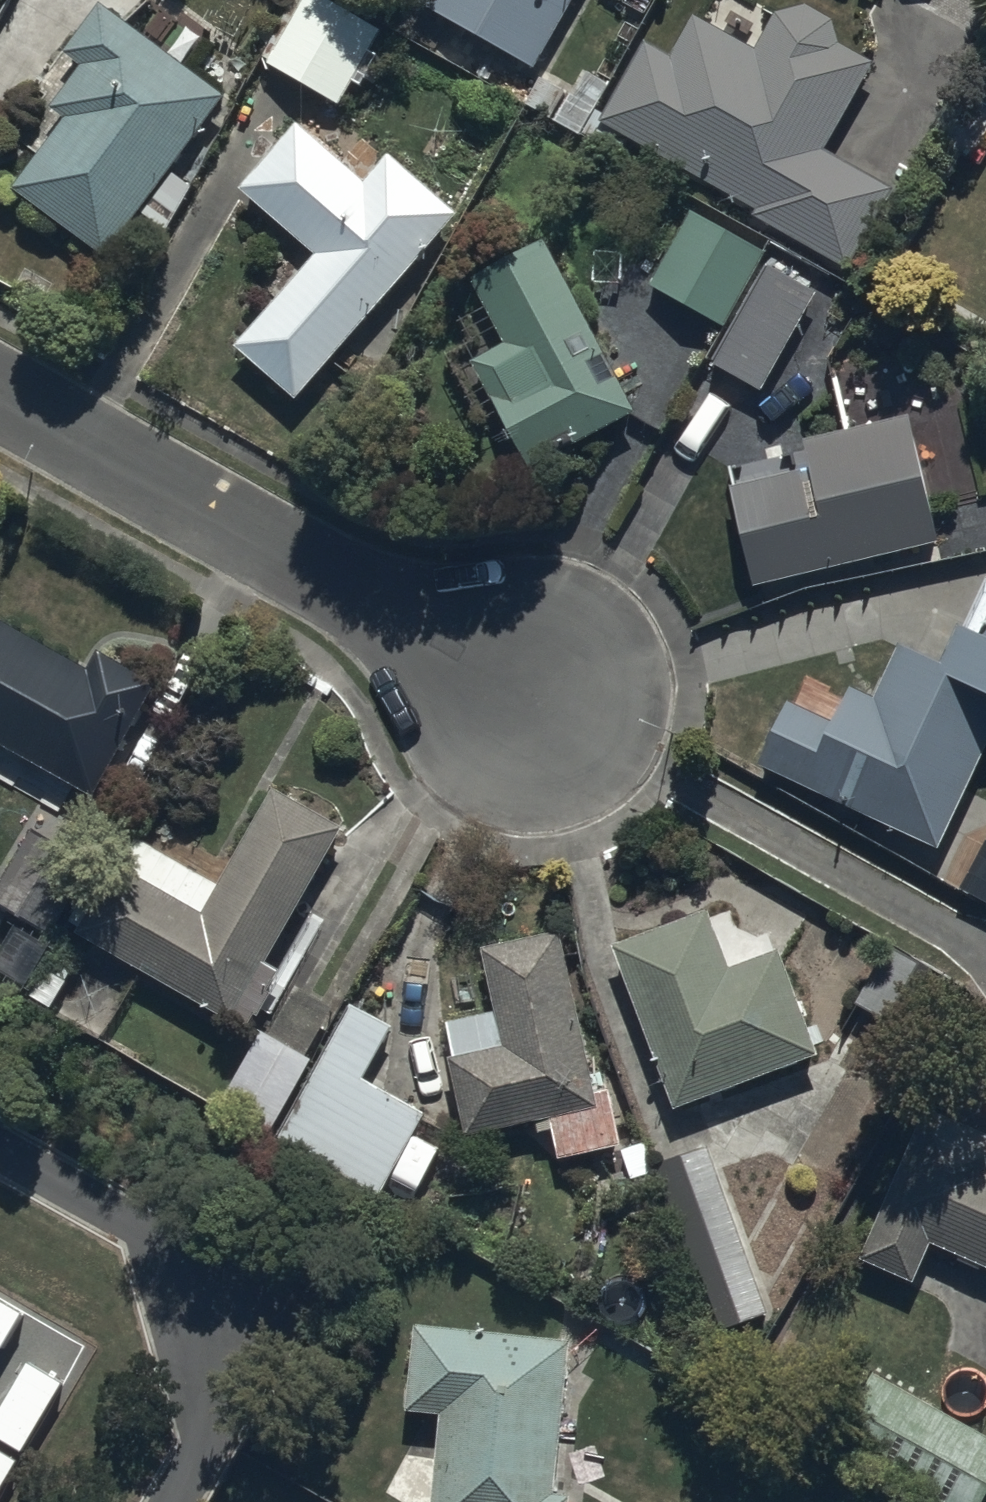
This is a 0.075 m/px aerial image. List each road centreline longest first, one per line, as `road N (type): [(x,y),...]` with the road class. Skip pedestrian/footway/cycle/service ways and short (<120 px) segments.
road 1 (residential): [(0,391),(540,692)]

